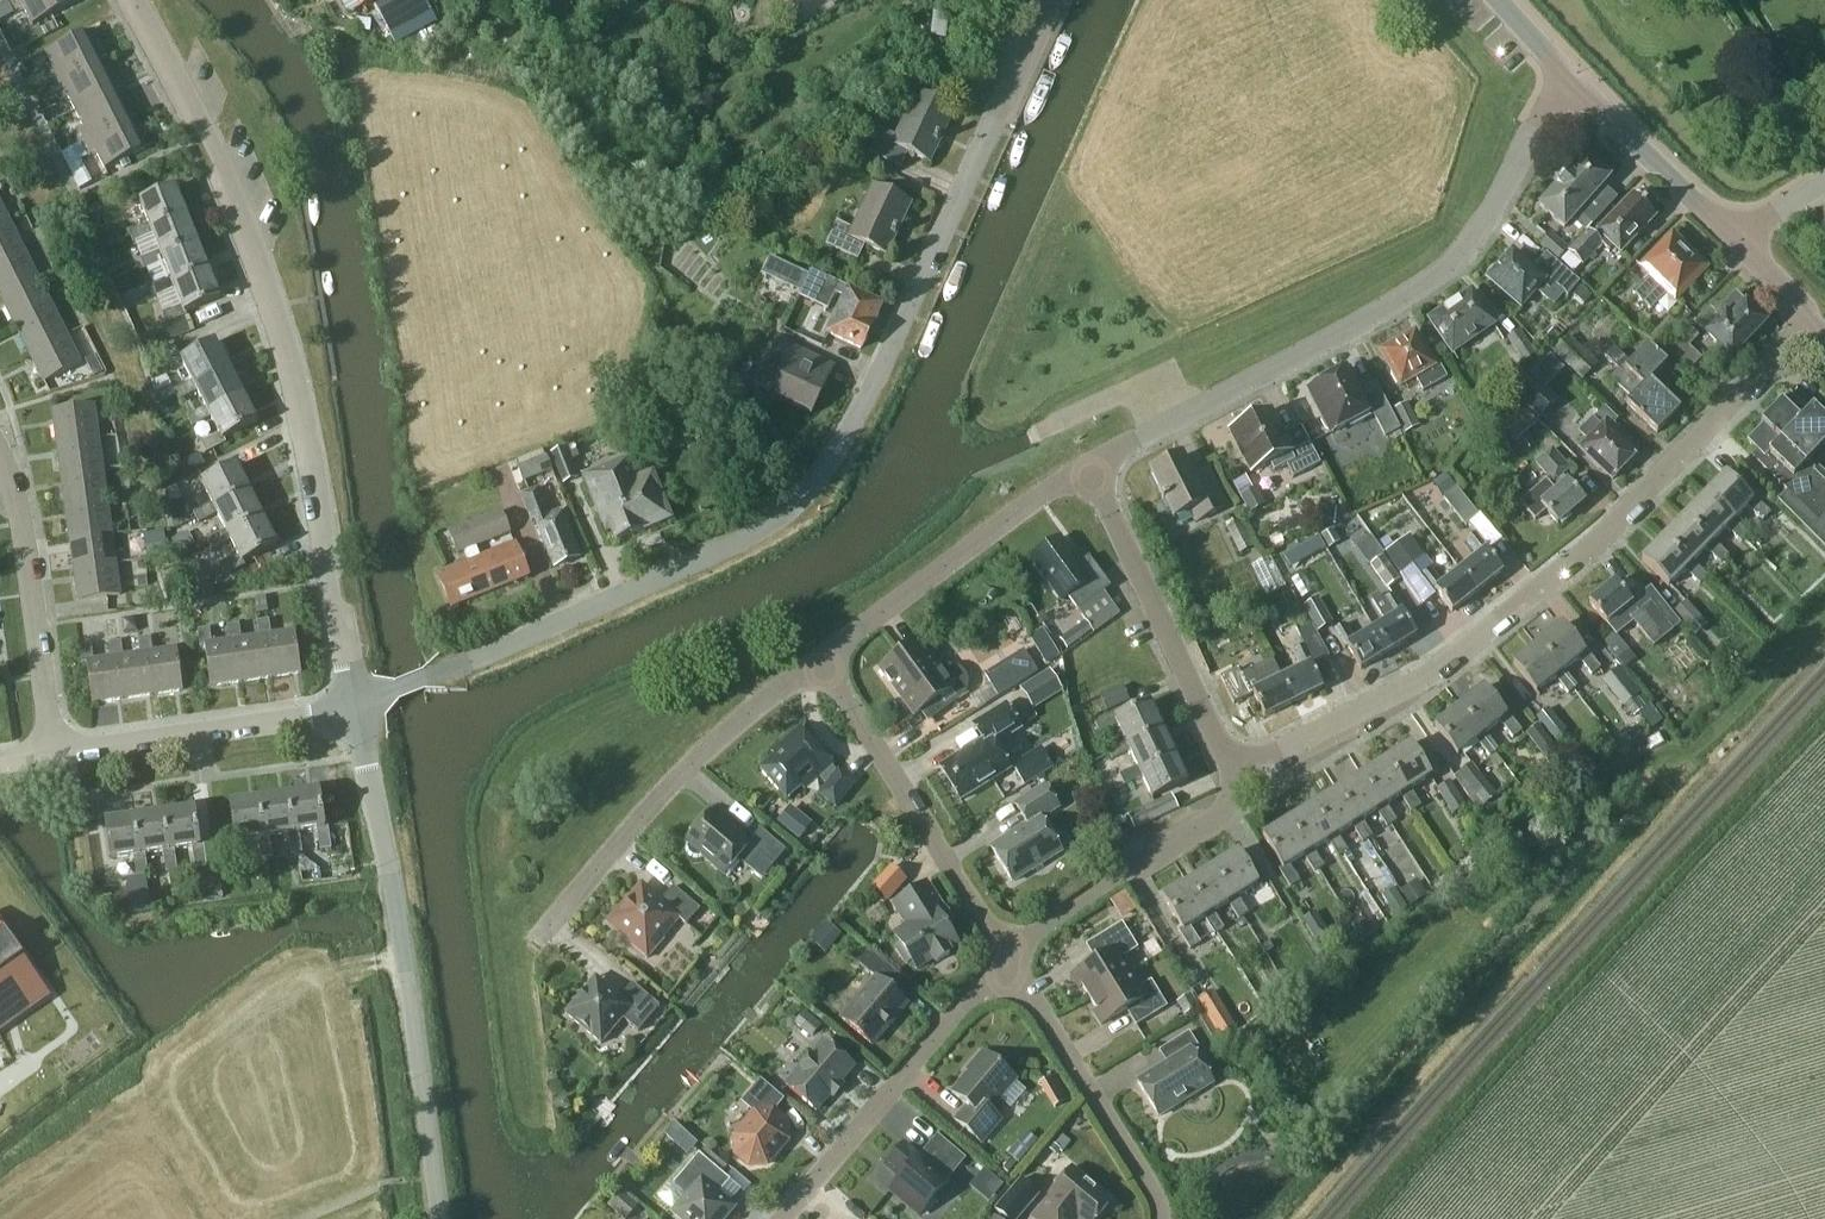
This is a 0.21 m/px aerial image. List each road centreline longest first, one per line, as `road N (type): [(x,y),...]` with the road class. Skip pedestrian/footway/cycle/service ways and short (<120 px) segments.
road 1 (unclassified): [(354,708),(745,537),(809,489),(846,435),(1050,0)]
road 2 (tertiary): [(354,708),(318,488),(281,333),(205,131),(133,0)]
road 3 (residential): [(1237,757),(1281,750),(1452,657),(1588,548),(1818,317)]
road 4 (residential): [(1087,466),(1337,334),(1455,260),(1565,76)]
road 5 (tertiary): [(441,1218),(388,855),(354,708)]
road 6 (residential): [(540,935),(696,761),(821,657)]
road 7 (residential): [(1006,952),(778,1218)]
road 8 (residential): [(1006,952),(821,657)]
road 9 (residential): [(1087,466),(1216,739),(1237,757)]
road 10 (residential): [(821,657),(1087,466)]
road 11 (residential): [(1237,757),(1229,803),(1006,952)]
road 12 (residential): [(1168,1218),(1006,952)]
road 13 (residential): [(55,752),(21,518),(0,454)]
road 14 (residential): [(55,752),(354,708)]
road 15 (unclassified): [(1731,239),(1565,76)]

